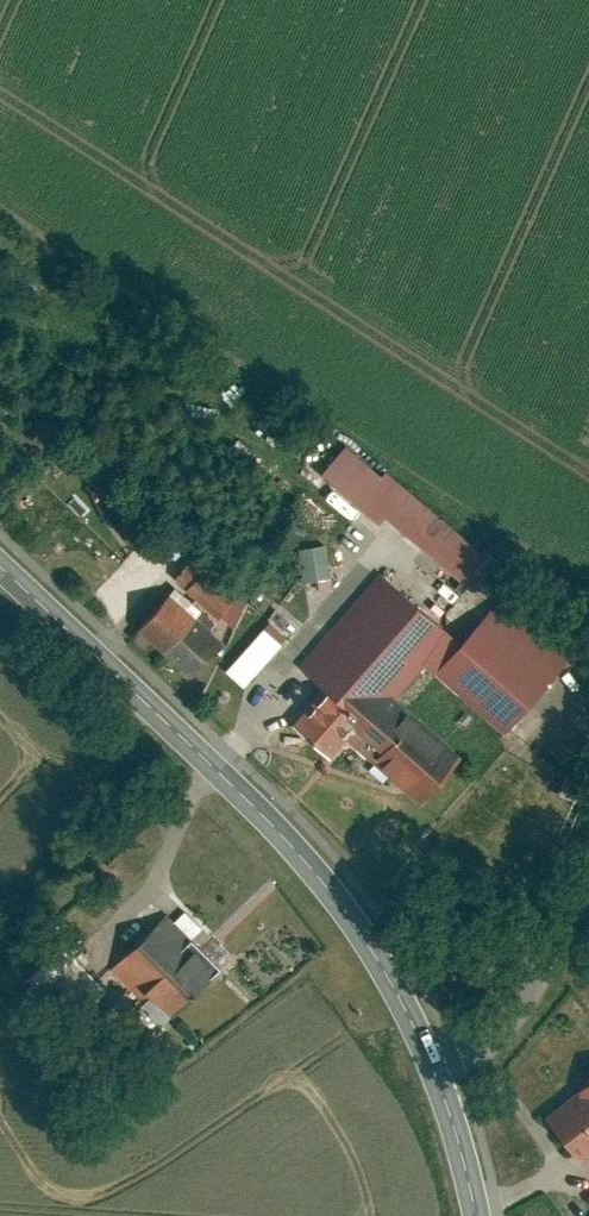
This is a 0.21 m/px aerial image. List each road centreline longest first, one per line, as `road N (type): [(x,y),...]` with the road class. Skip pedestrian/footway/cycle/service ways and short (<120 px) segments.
road 1 (secondary): [(476,1215),(432,1063),(340,904),(280,832),(0,566)]
road 2 (track): [(454,1059),(508,1027),(588,875)]

